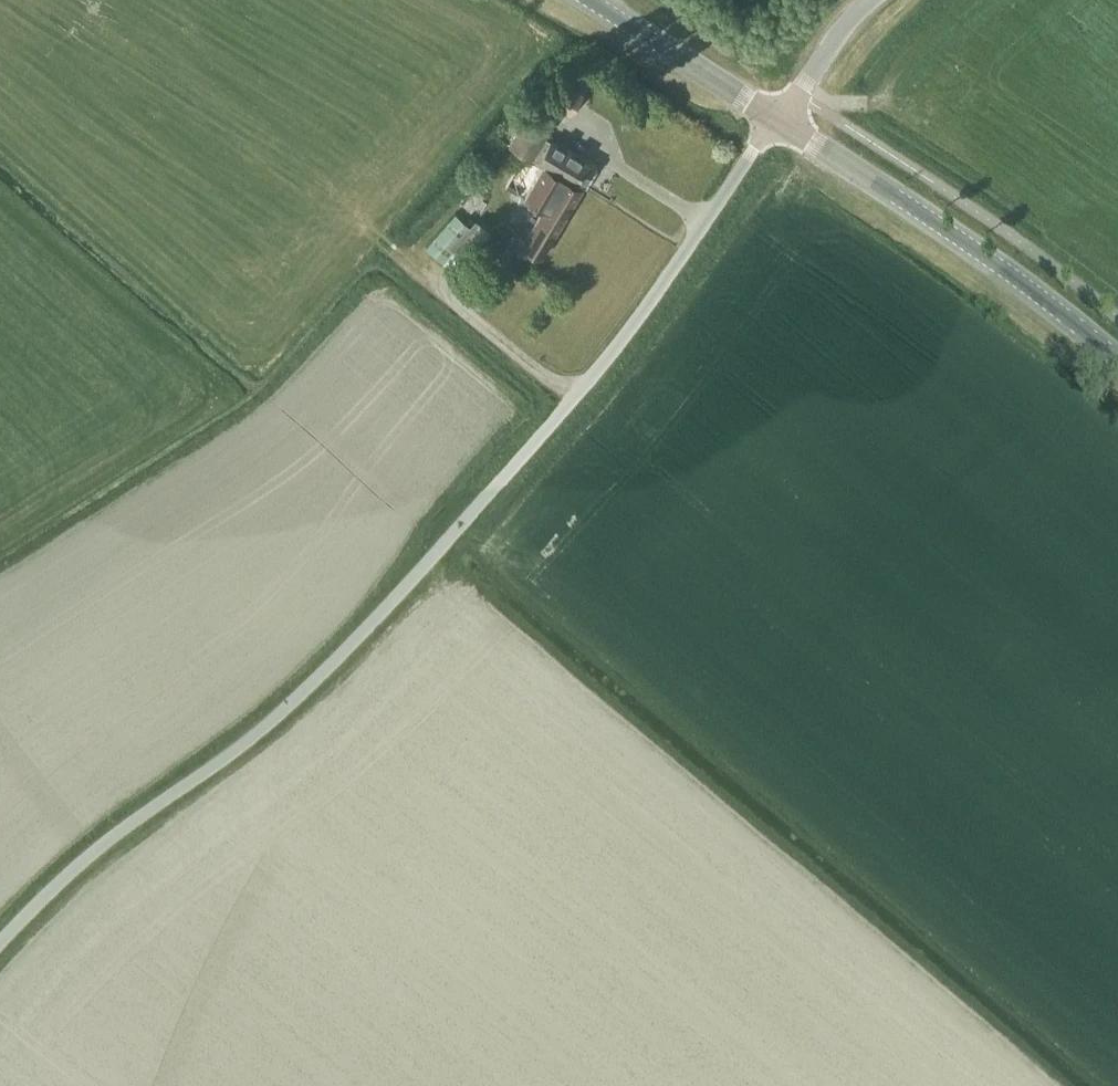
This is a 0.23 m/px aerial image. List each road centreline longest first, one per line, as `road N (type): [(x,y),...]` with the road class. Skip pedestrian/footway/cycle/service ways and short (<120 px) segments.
road 1 (secondary): [(1117,359),(980,253),(778,119)]
road 2 (secondary): [(778,119),(590,0)]
road 3 (unclassified): [(778,119),(869,0)]

